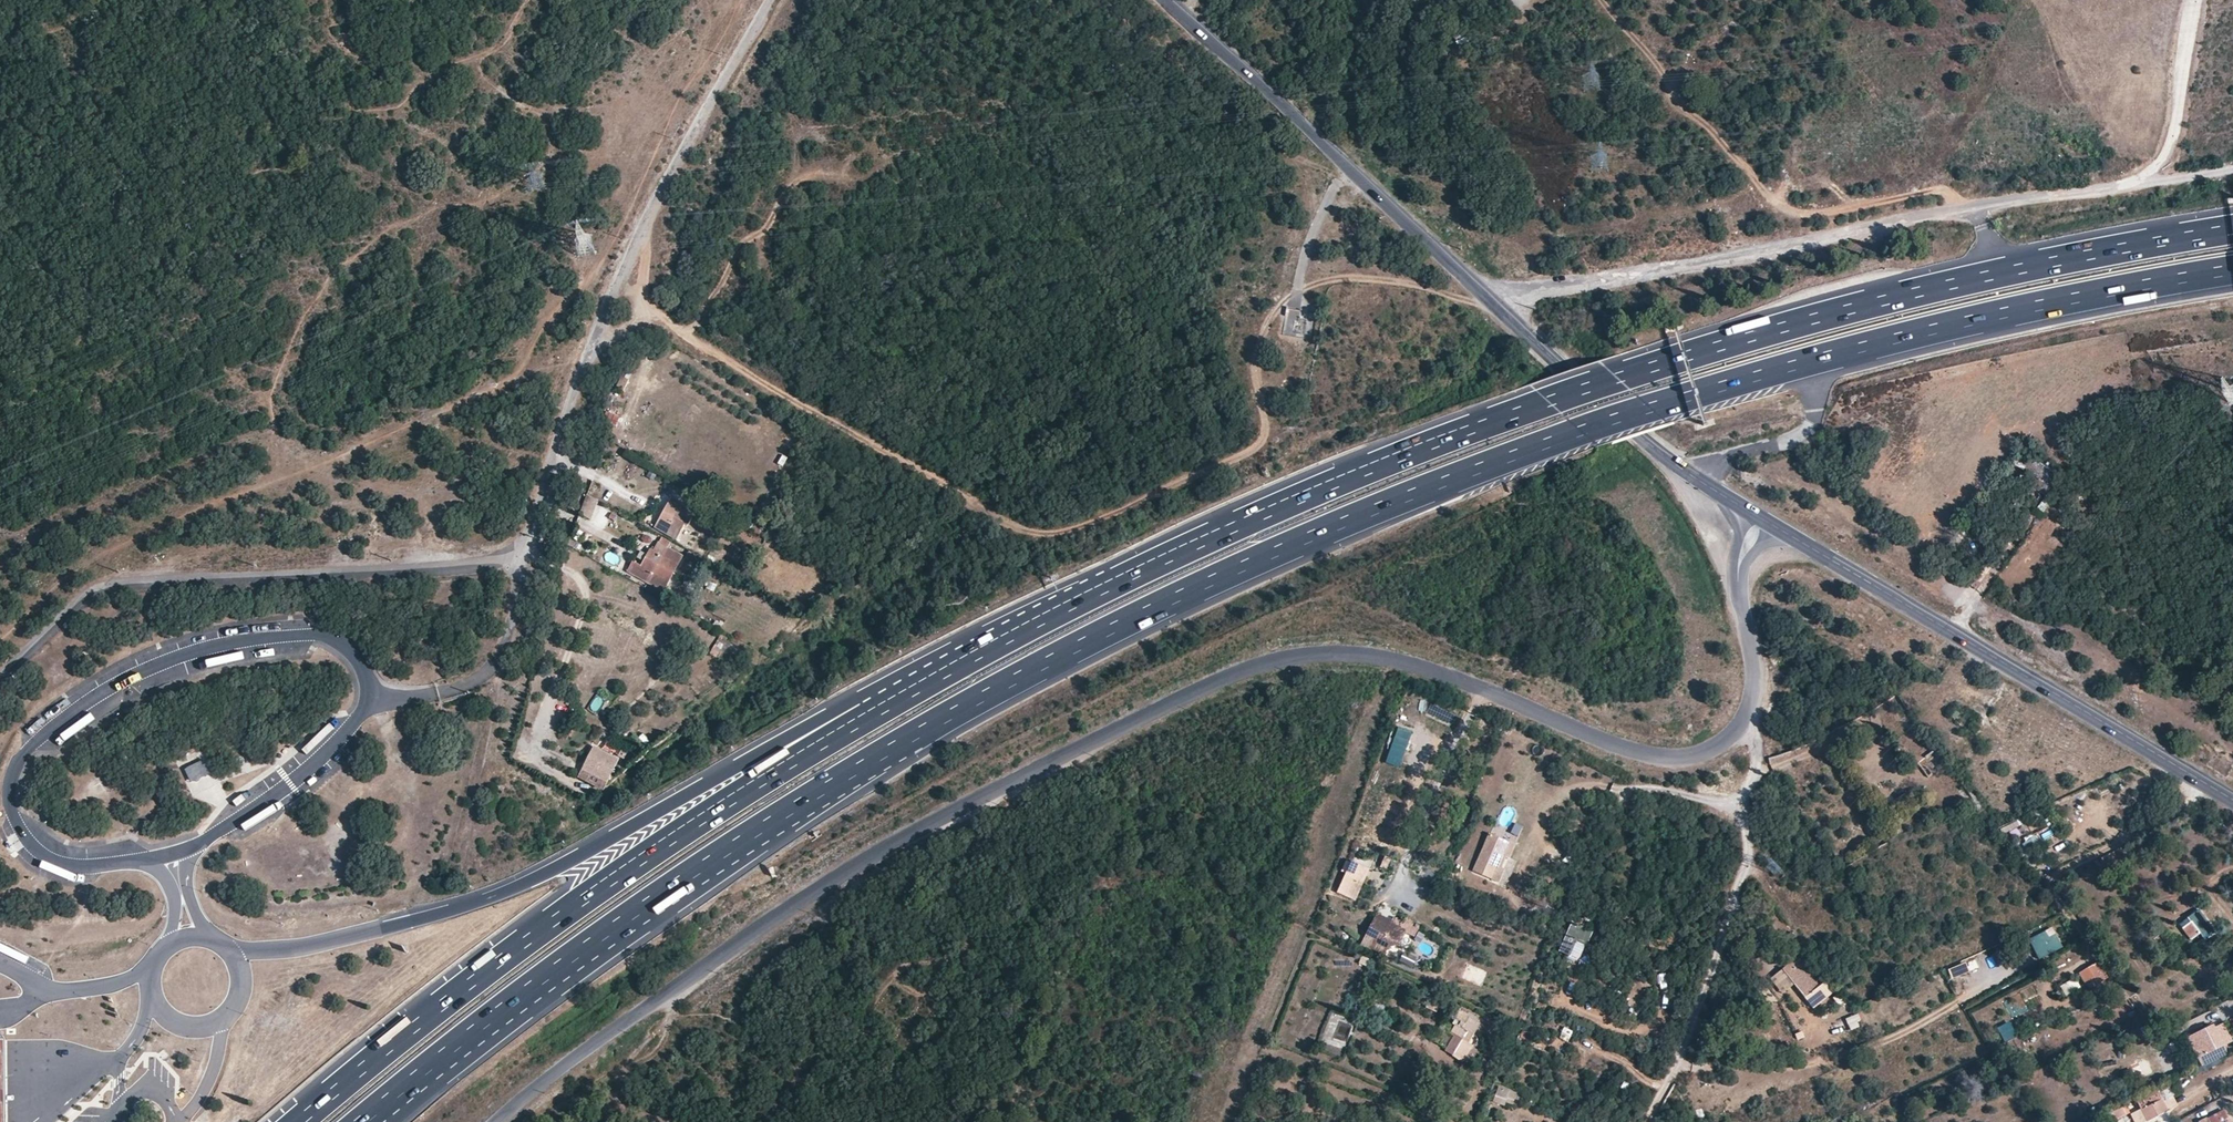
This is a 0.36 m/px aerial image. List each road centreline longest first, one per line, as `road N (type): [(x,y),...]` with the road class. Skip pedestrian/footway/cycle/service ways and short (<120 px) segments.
road 1 (track): [(0,638),(82,564),(586,351),(648,316),(1010,527),(1037,532),(1122,506),(1256,445),(1265,427),(1252,361),(1260,339),(1278,309),(1333,277),(1439,291),(1494,307)]
road 2 (unclassified): [(499,1121),(574,1059),(846,871),(1224,678),(1286,656),(1406,662),(1646,755),(1712,749),(1751,710),(1756,685),(1738,592)]
road 3 (motorway): [(872,760),(1202,585),(1578,432),(2002,312),(2232,270)]
road 4 (motorway): [(2232,229),(1866,304),(1619,378),(1412,452),(1078,601)]
road 5 (unclassified): [(768,0),(620,270),(549,446),(523,549),(471,569),(116,583),(75,601),(0,673)]
road 6 (motorway): [(1078,601),(866,718),(659,847),(299,1121)]
road 7 (motorway): [(1078,601),(856,698),(544,873),(314,946)]
road 8 (unclassified): [(2232,165),(1535,291),(1494,307)]
road 9 (motorway): [(362,1121),(599,937),(872,760)]
road 10 (motorway): [(393,1121),(872,760)]
road 11 (primary): [(2232,802),(1779,530)]
road 12 (track): [(1591,0),(1791,217),(1949,191),(1976,208)]
road 13 (primary): [(1494,307),(1170,0)]
road 14 (track): [(1751,710),(1744,852),(1717,967),(1646,1121)]
road 15 (primary): [(1728,501),(1642,438),(1494,307)]
road 16 (track): [(676,333),(697,325),(743,237),(766,229),(806,170),(836,168),(858,185),(874,182)]

